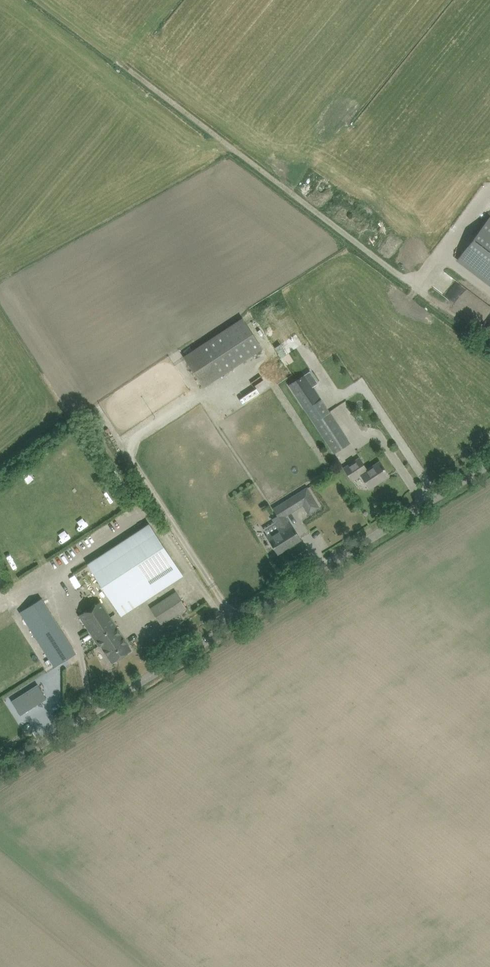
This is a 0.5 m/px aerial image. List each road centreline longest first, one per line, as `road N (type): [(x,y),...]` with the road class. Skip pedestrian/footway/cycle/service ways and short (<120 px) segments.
road 1 (unclassified): [(0,770),(489,467)]

